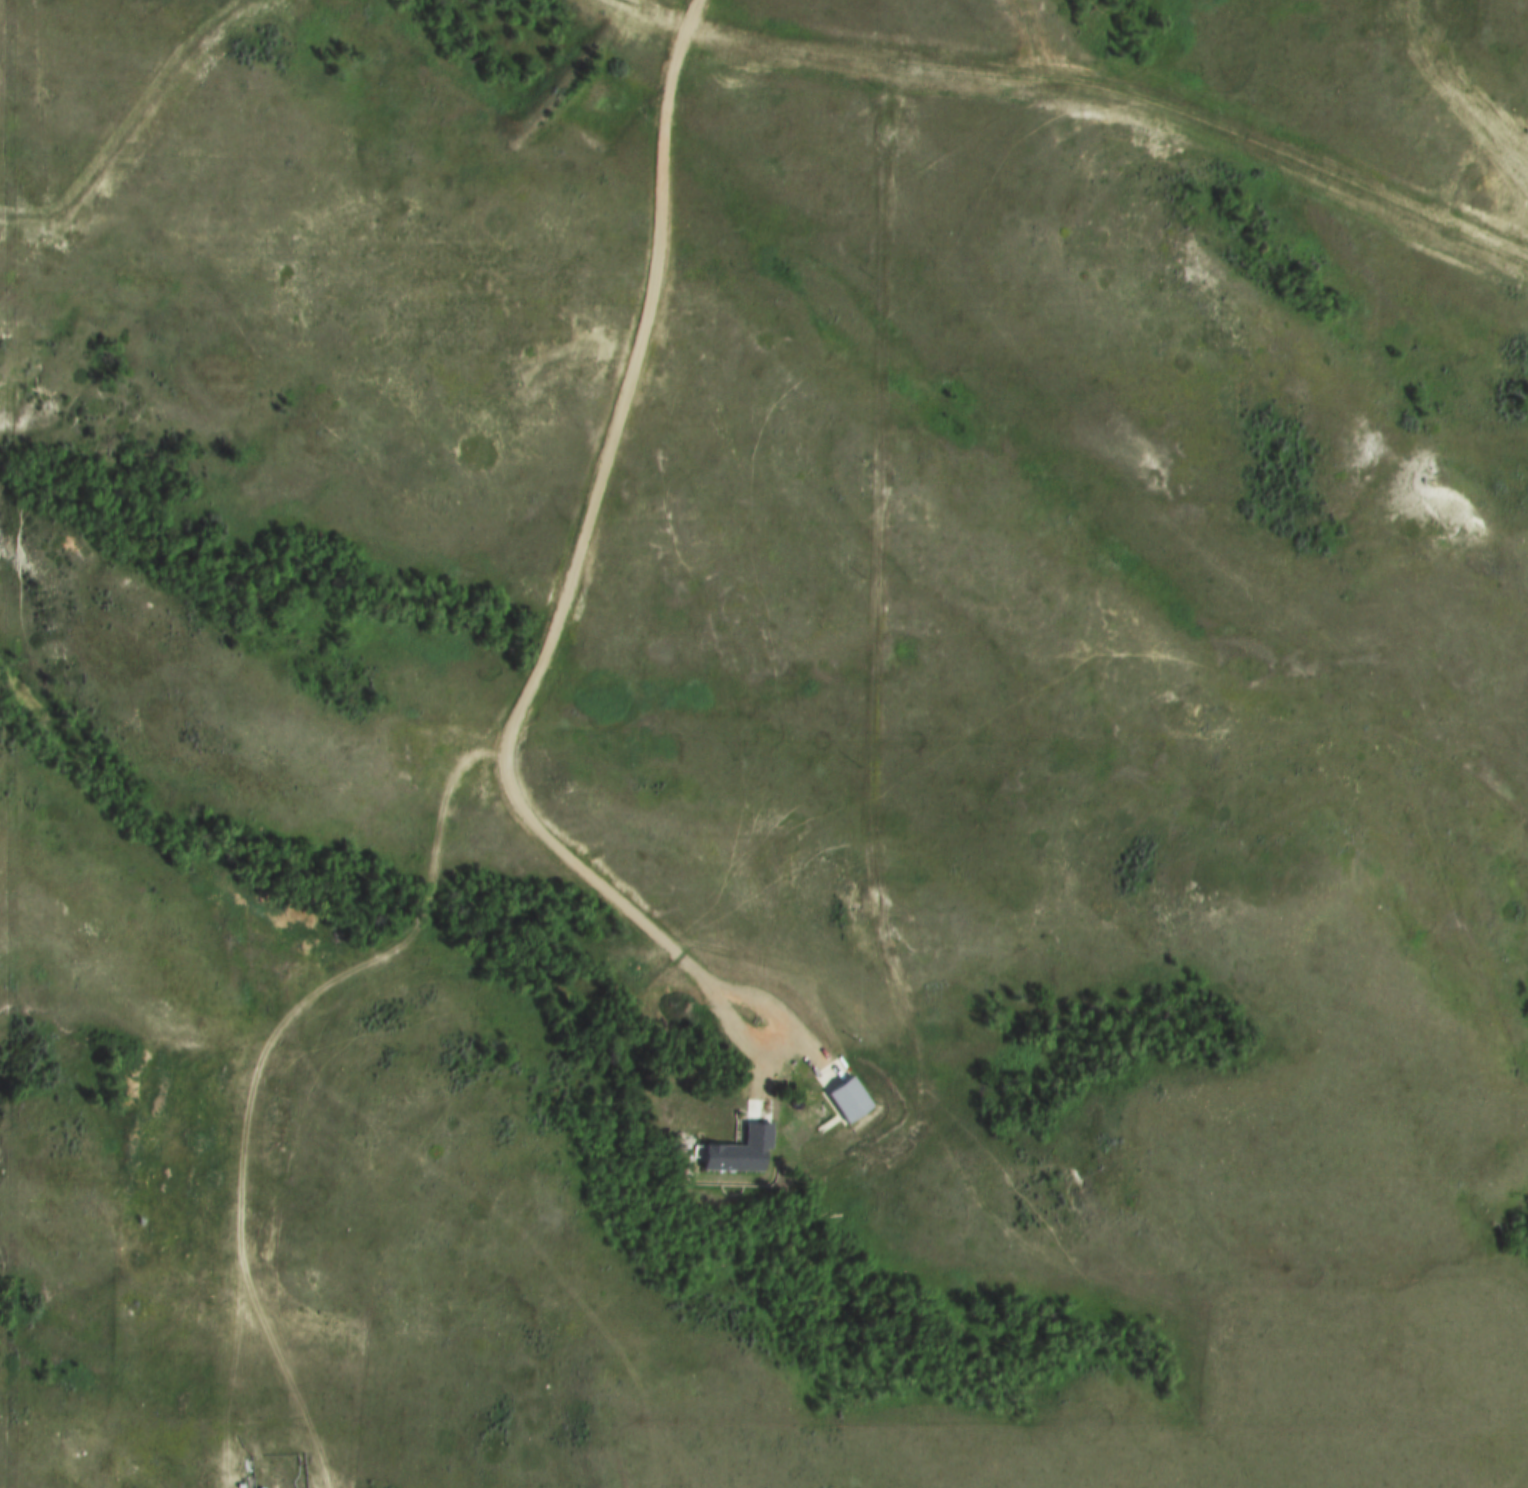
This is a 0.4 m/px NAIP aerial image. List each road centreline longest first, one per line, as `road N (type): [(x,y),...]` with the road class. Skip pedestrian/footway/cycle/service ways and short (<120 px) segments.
road 1 (track): [(1527,262),(1351,179),(1089,79),(908,74),(701,30),(631,0)]

